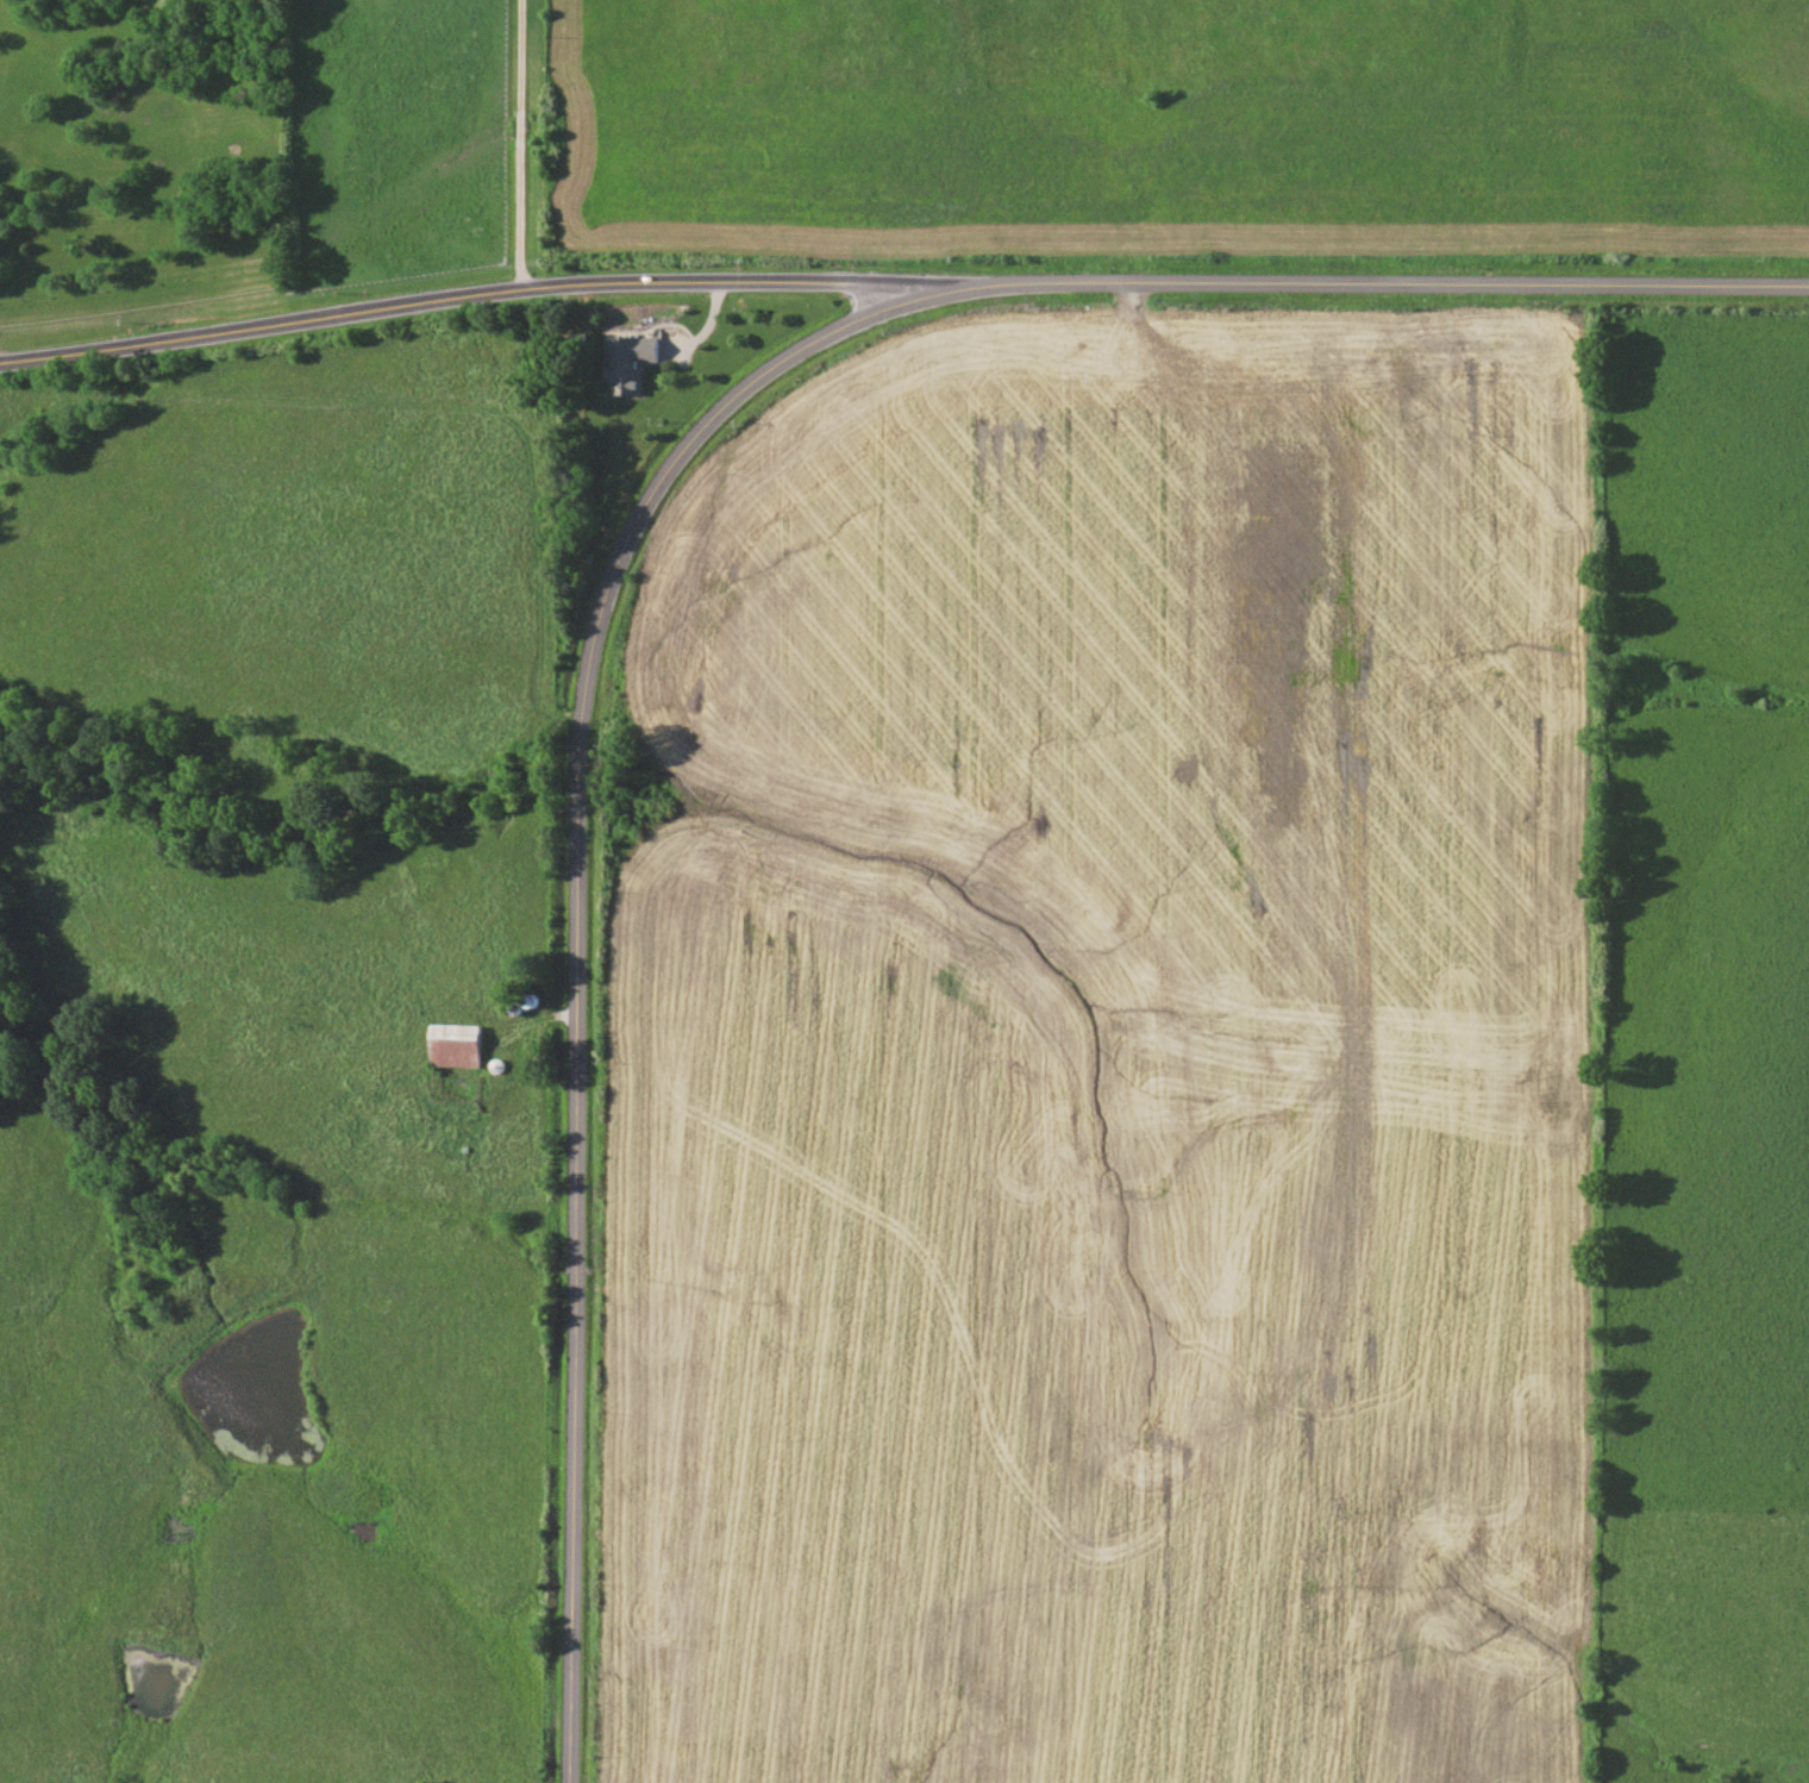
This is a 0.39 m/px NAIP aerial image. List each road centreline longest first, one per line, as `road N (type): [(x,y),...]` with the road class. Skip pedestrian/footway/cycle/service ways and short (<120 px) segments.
road 1 (secondary): [(566,1782),(584,753),(603,621),(651,509),(721,419),(844,329),(952,289)]
road 2 (residential): [(952,289),(567,284),(0,365)]
road 3 (secondary): [(952,289),(1022,282),(1808,286)]

